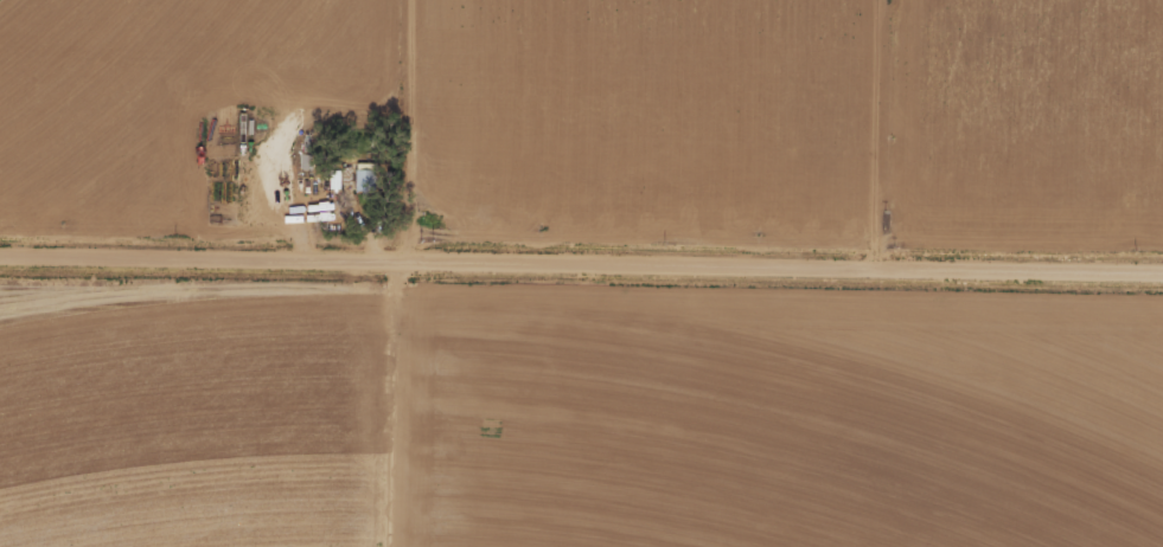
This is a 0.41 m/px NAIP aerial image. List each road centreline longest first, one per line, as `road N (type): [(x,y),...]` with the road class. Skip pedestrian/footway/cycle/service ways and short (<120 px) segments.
road 1 (residential): [(1162,282),(0,268)]
road 2 (residential): [(397,546),(388,0)]

